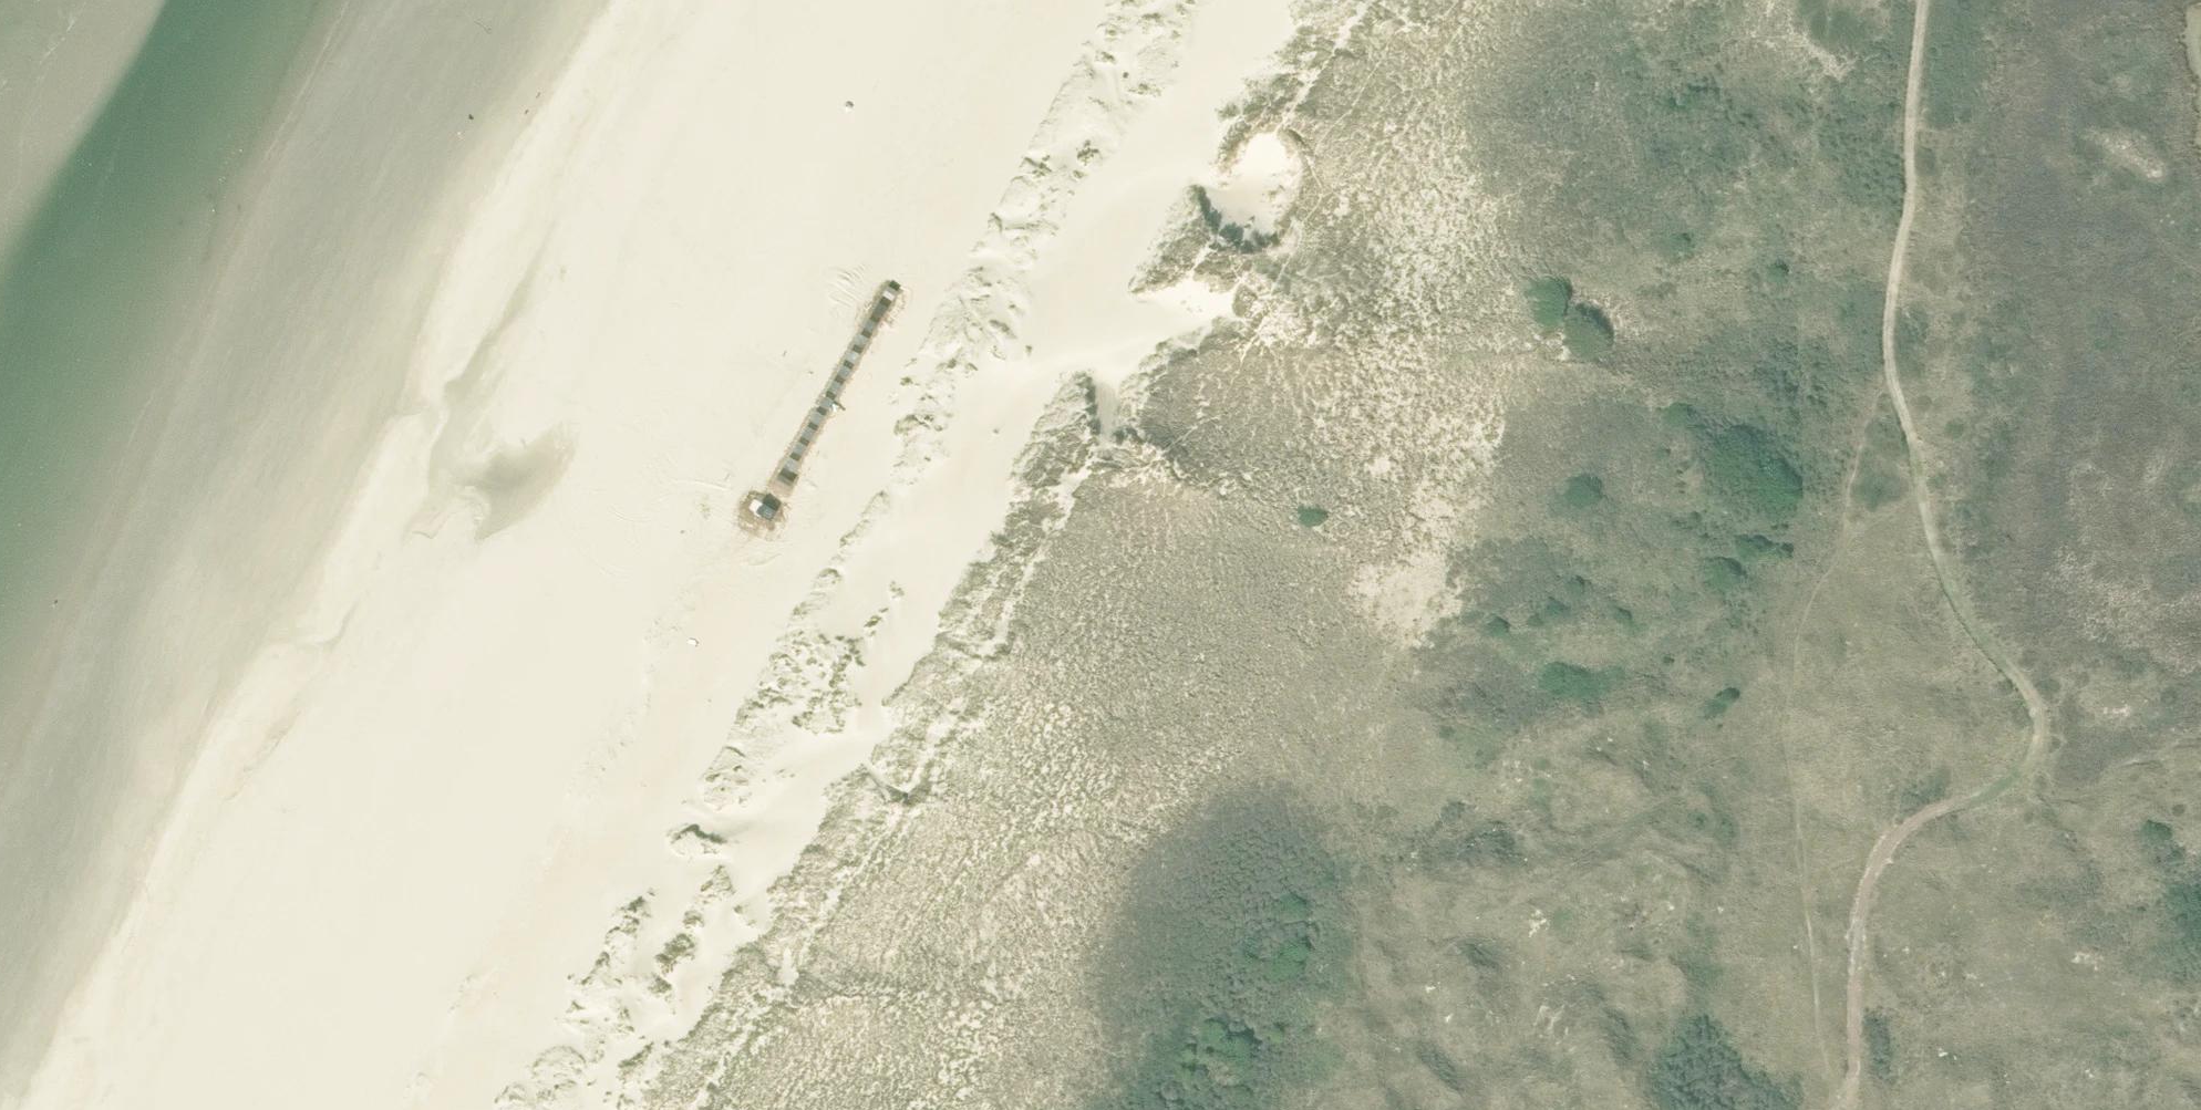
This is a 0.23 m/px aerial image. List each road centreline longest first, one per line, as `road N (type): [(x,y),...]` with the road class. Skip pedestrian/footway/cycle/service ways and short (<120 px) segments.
road 1 (track): [(1921,0),(1914,186),(1895,268),(1893,387),(1947,576),(1965,616),(2018,677),(2036,730),(2024,770),(1914,819),(1862,891),(1851,944),(1851,1109)]

